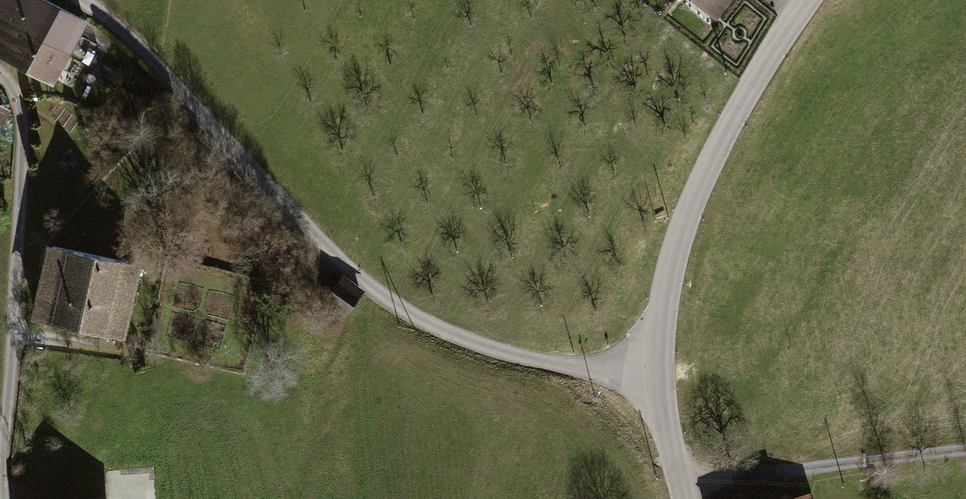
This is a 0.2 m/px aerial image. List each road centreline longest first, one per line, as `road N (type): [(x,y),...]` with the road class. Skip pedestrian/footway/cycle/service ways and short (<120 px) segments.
road 1 (unclassified): [(82,0),(147,54),(332,254),(394,303),(499,351),(657,373)]
road 2 (track): [(3,498),(23,136),(14,93),(0,75)]
road 3 (tertiary): [(810,0),(712,154),(690,208),(665,296),(657,373)]
road 4 (track): [(683,483),(965,450)]
road 5 (tertiary): [(657,373),(686,498)]

